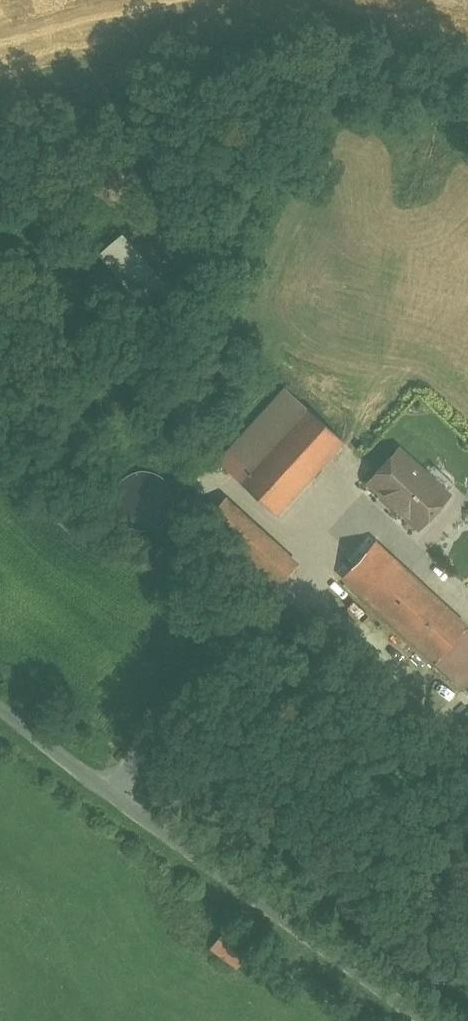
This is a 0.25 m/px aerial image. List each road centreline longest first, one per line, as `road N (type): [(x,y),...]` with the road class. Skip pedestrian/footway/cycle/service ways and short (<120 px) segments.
road 1 (unclassified): [(427,1020),(0,704)]
road 2 (track): [(0,121),(90,100),(467,95)]

